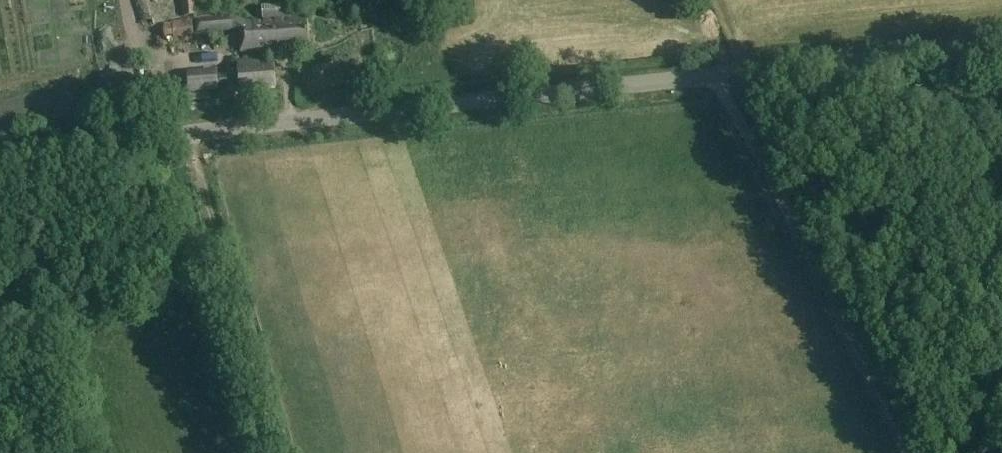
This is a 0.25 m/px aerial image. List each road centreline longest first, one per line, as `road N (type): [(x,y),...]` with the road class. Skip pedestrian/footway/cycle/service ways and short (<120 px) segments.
road 1 (unclassified): [(0,161),(1001,45)]
road 2 (track): [(713,76),(914,452)]

